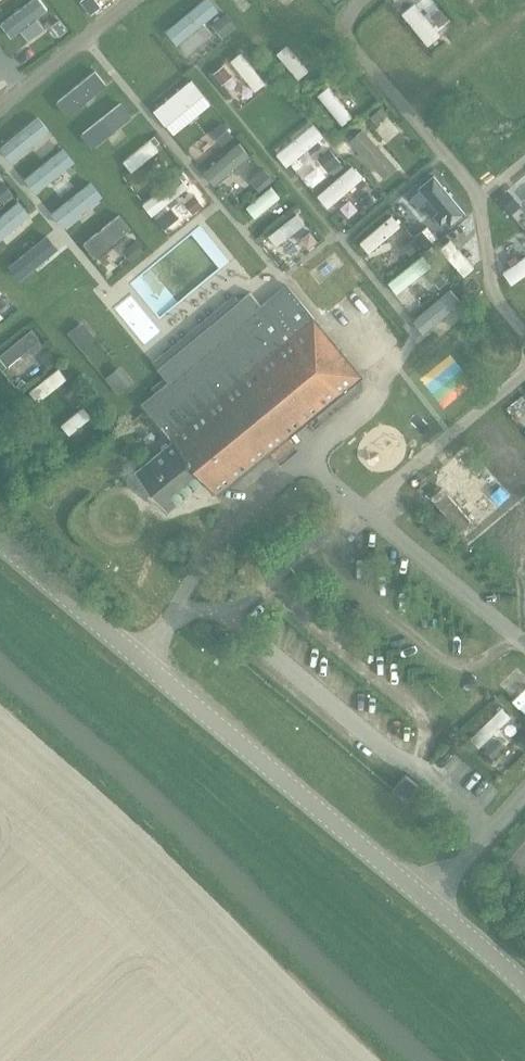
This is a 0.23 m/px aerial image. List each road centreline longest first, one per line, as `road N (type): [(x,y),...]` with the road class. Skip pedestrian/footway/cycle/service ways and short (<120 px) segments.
road 1 (unclassified): [(524,986),(0,541)]

